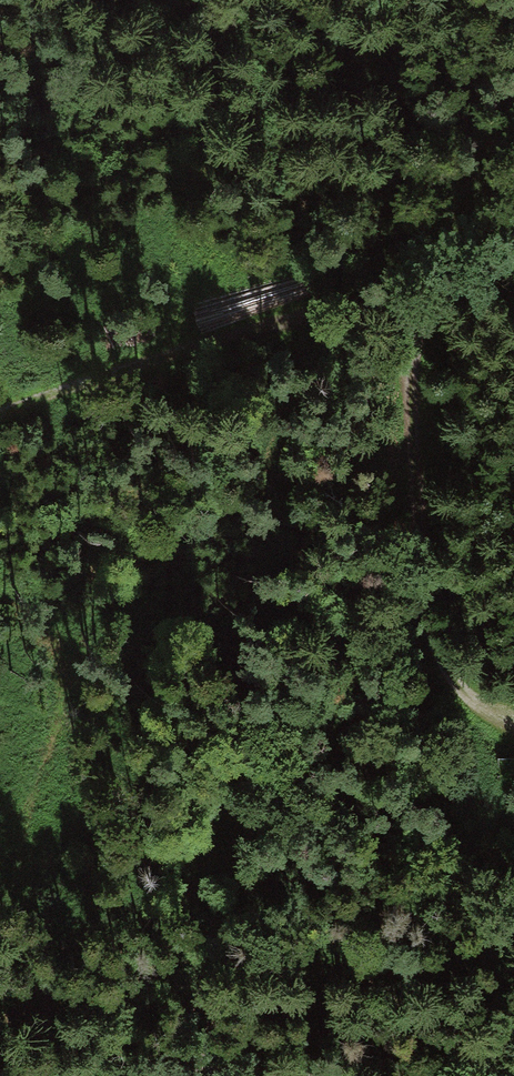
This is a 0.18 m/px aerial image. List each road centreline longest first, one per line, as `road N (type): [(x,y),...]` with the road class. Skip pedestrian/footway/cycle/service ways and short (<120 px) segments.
road 1 (track): [(513,248),(408,303),(89,380),(0,428)]
road 2 (track): [(408,303),(408,493),(418,631),(447,697),(513,738)]
road 3 (track): [(275,1075),(36,1051),(9,1075)]

